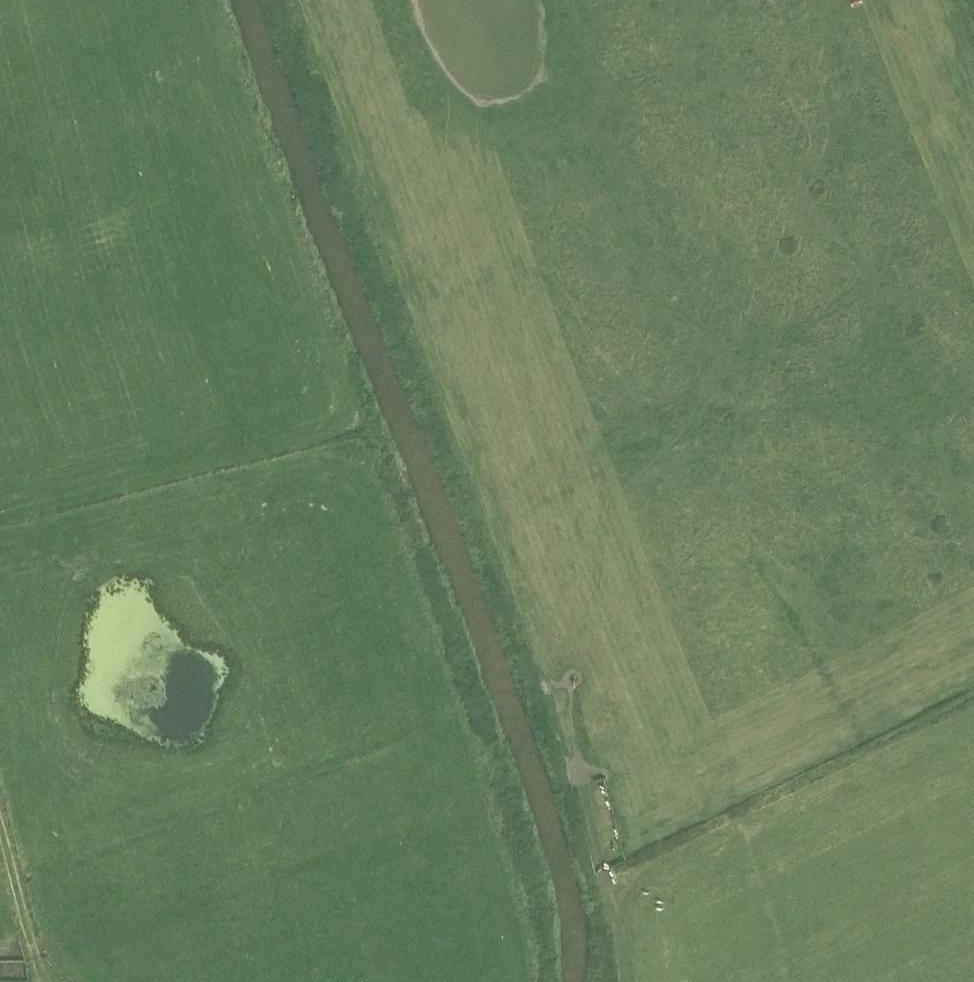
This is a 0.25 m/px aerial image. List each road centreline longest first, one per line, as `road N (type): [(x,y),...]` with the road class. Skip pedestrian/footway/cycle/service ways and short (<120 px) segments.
road 1 (track): [(50,981),(0,853)]

